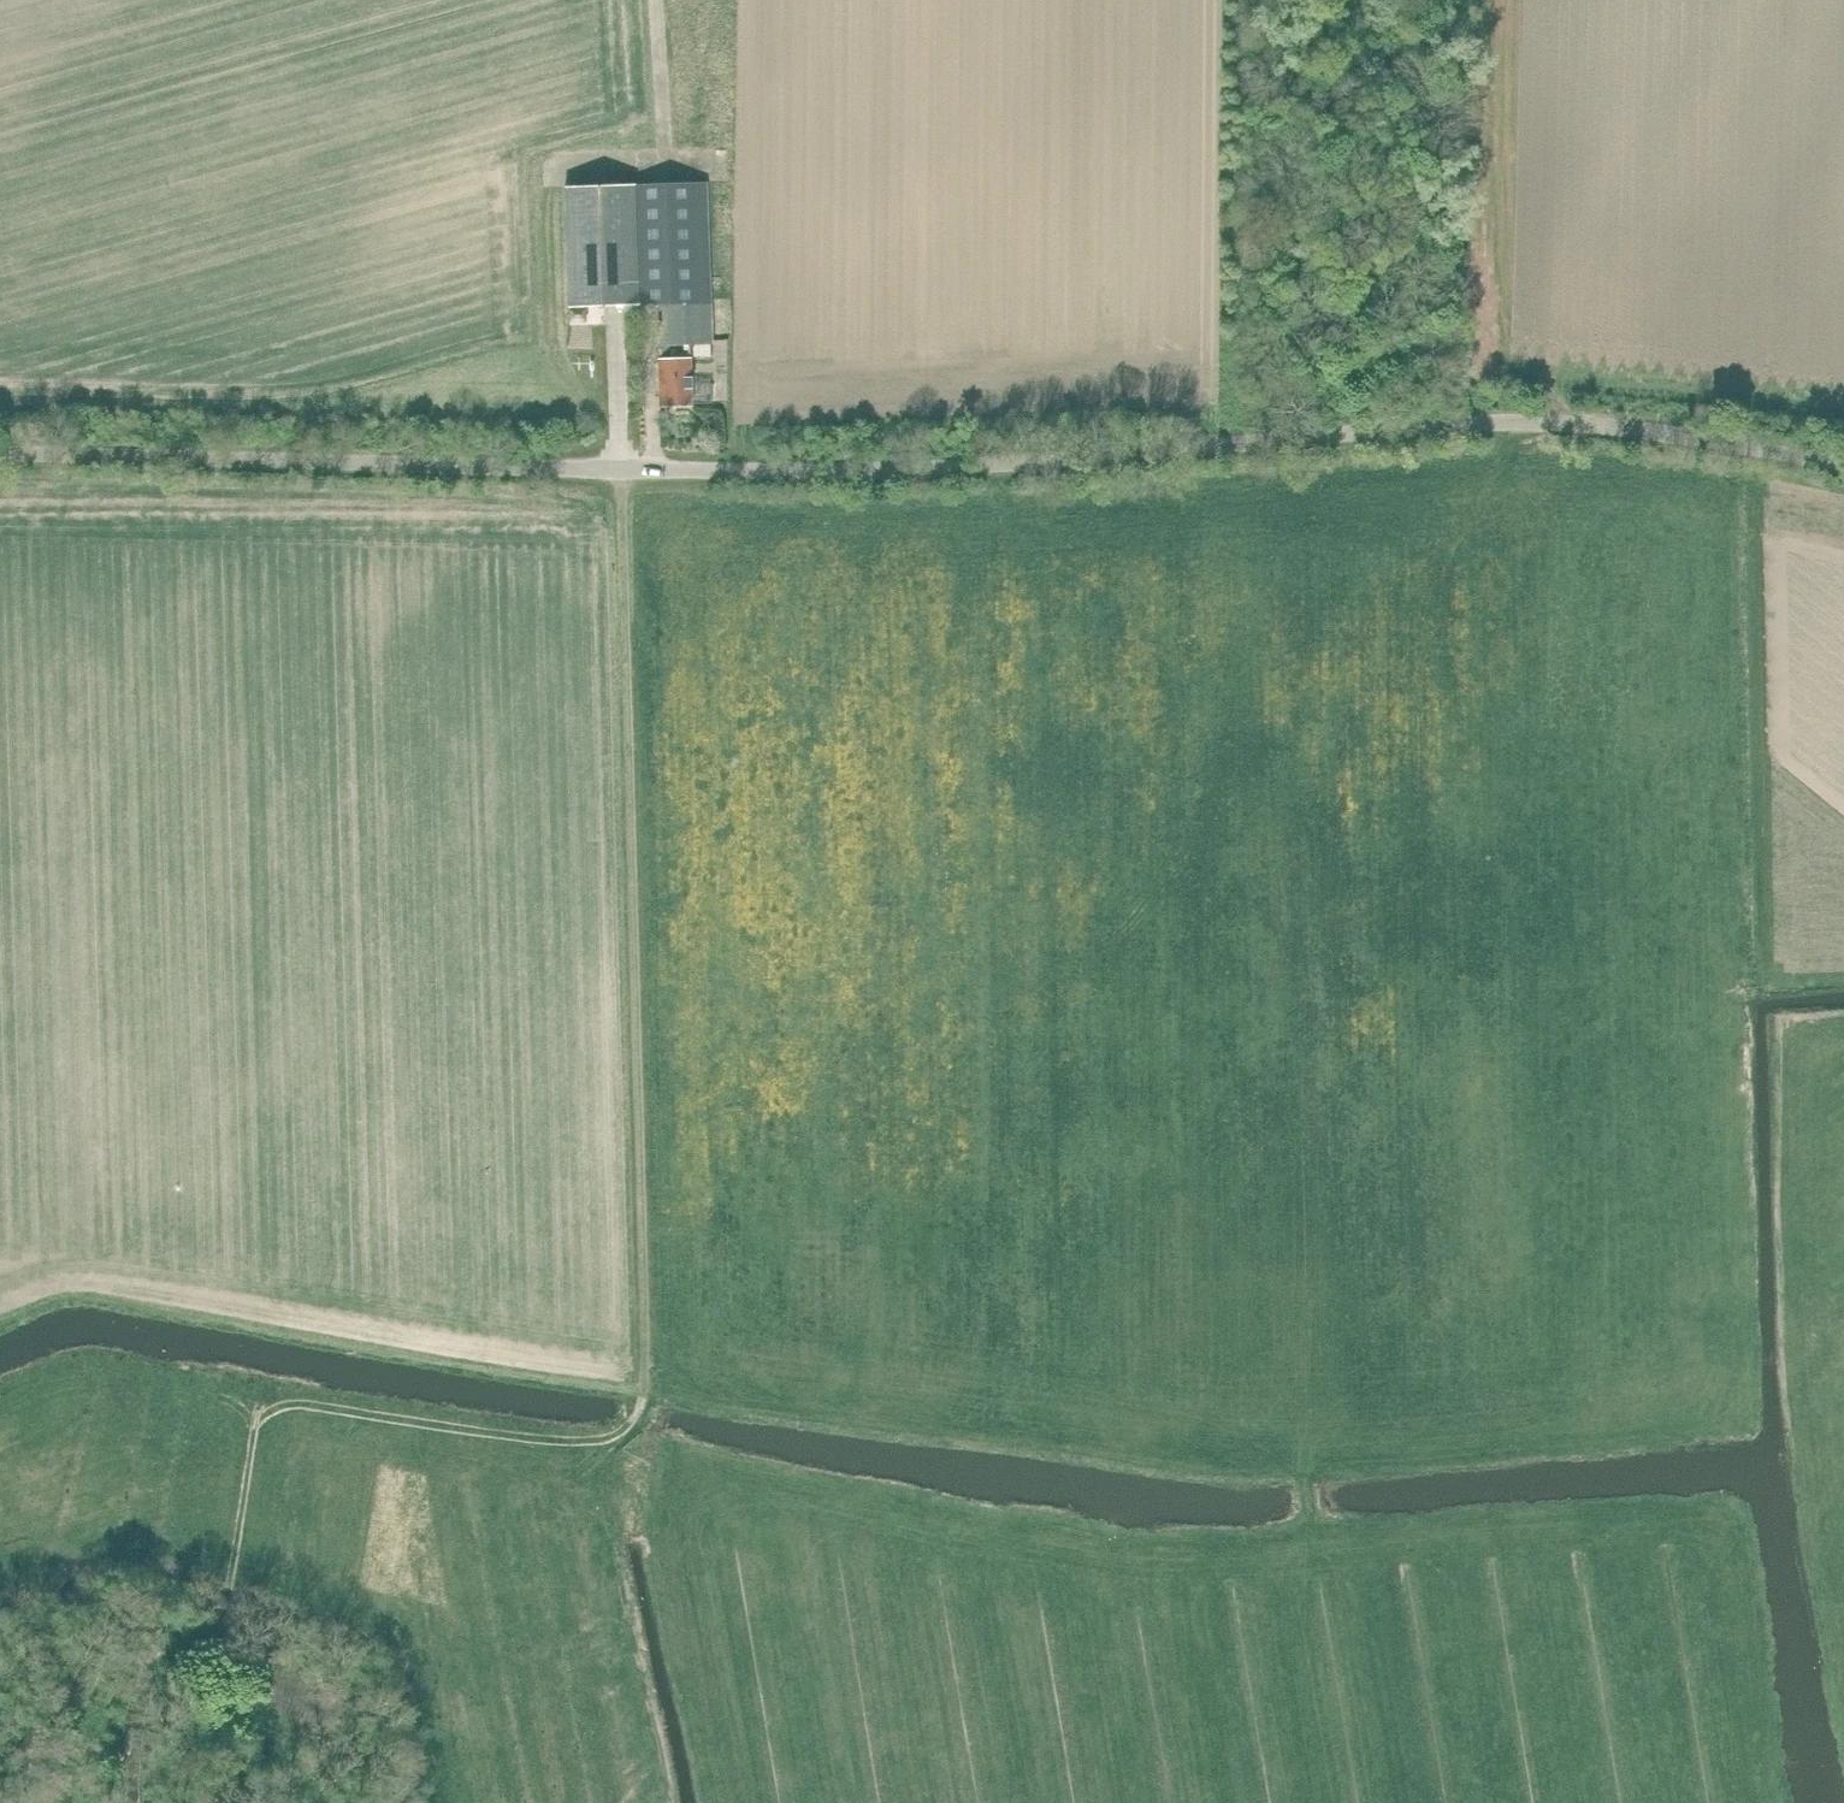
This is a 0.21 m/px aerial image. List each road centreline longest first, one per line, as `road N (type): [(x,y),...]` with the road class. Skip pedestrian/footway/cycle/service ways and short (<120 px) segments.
road 1 (unclassified): [(1843,466),(1677,435),(1476,422),(911,469),(0,453)]
road 2 (track): [(218,1628),(256,1425),(266,1413),(303,1404),(506,1436),(604,1440),(627,1426),(643,1394),(620,469)]

